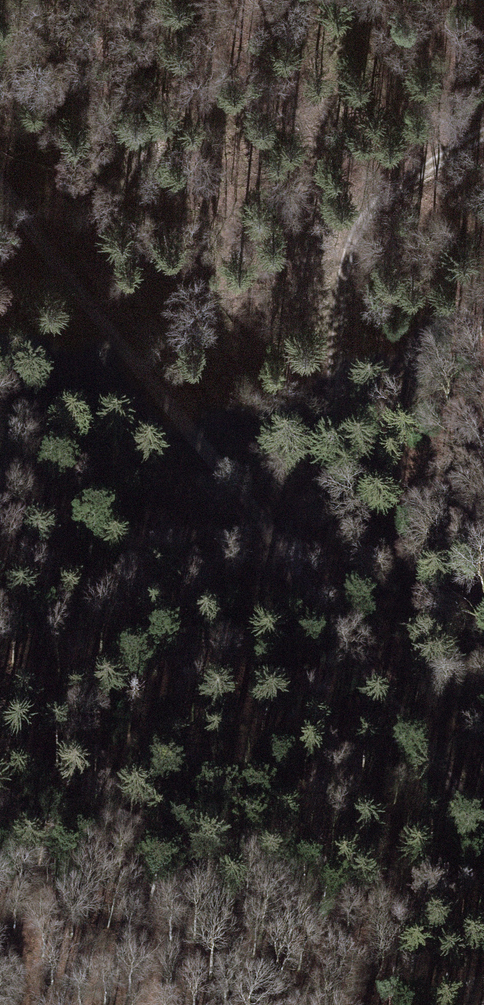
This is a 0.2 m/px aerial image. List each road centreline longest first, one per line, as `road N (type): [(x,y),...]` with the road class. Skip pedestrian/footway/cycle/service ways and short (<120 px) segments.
road 1 (track): [(0,157),(39,235),(483,831)]
road 2 (track): [(286,557),(325,415),(354,237),(401,184),(483,140)]
road 3 (track): [(286,557),(176,551),(0,490)]

